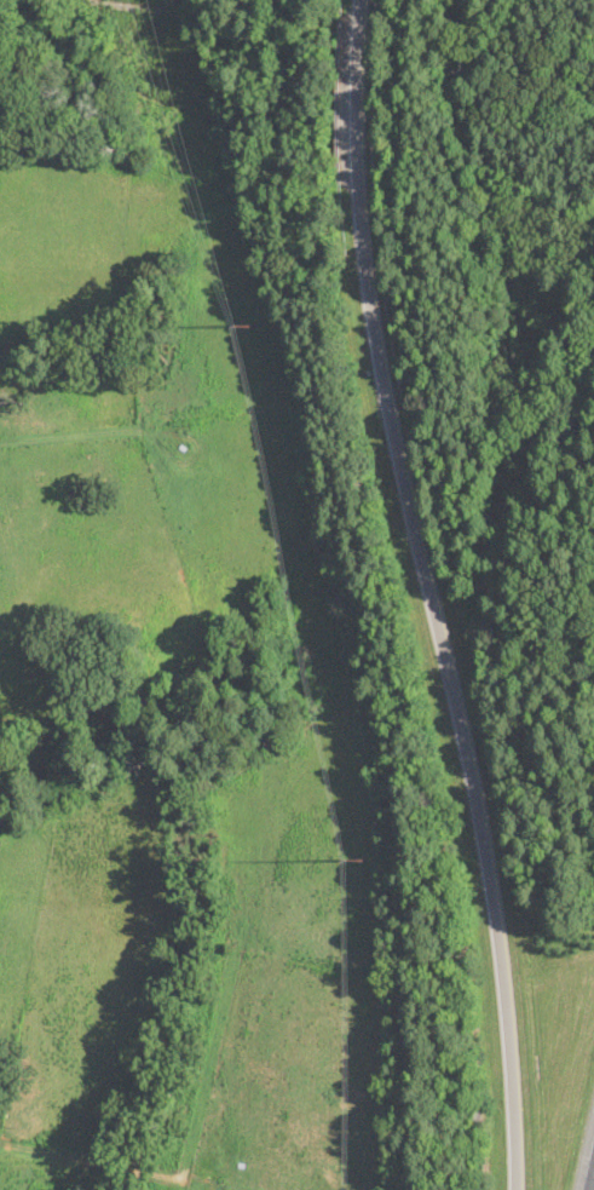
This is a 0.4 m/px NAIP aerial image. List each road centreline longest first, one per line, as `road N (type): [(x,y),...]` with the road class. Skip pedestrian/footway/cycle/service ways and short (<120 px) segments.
road 1 (motorway): [(361,0),(357,115),(365,252),(386,387),(478,803),(503,979),(515,1189)]

